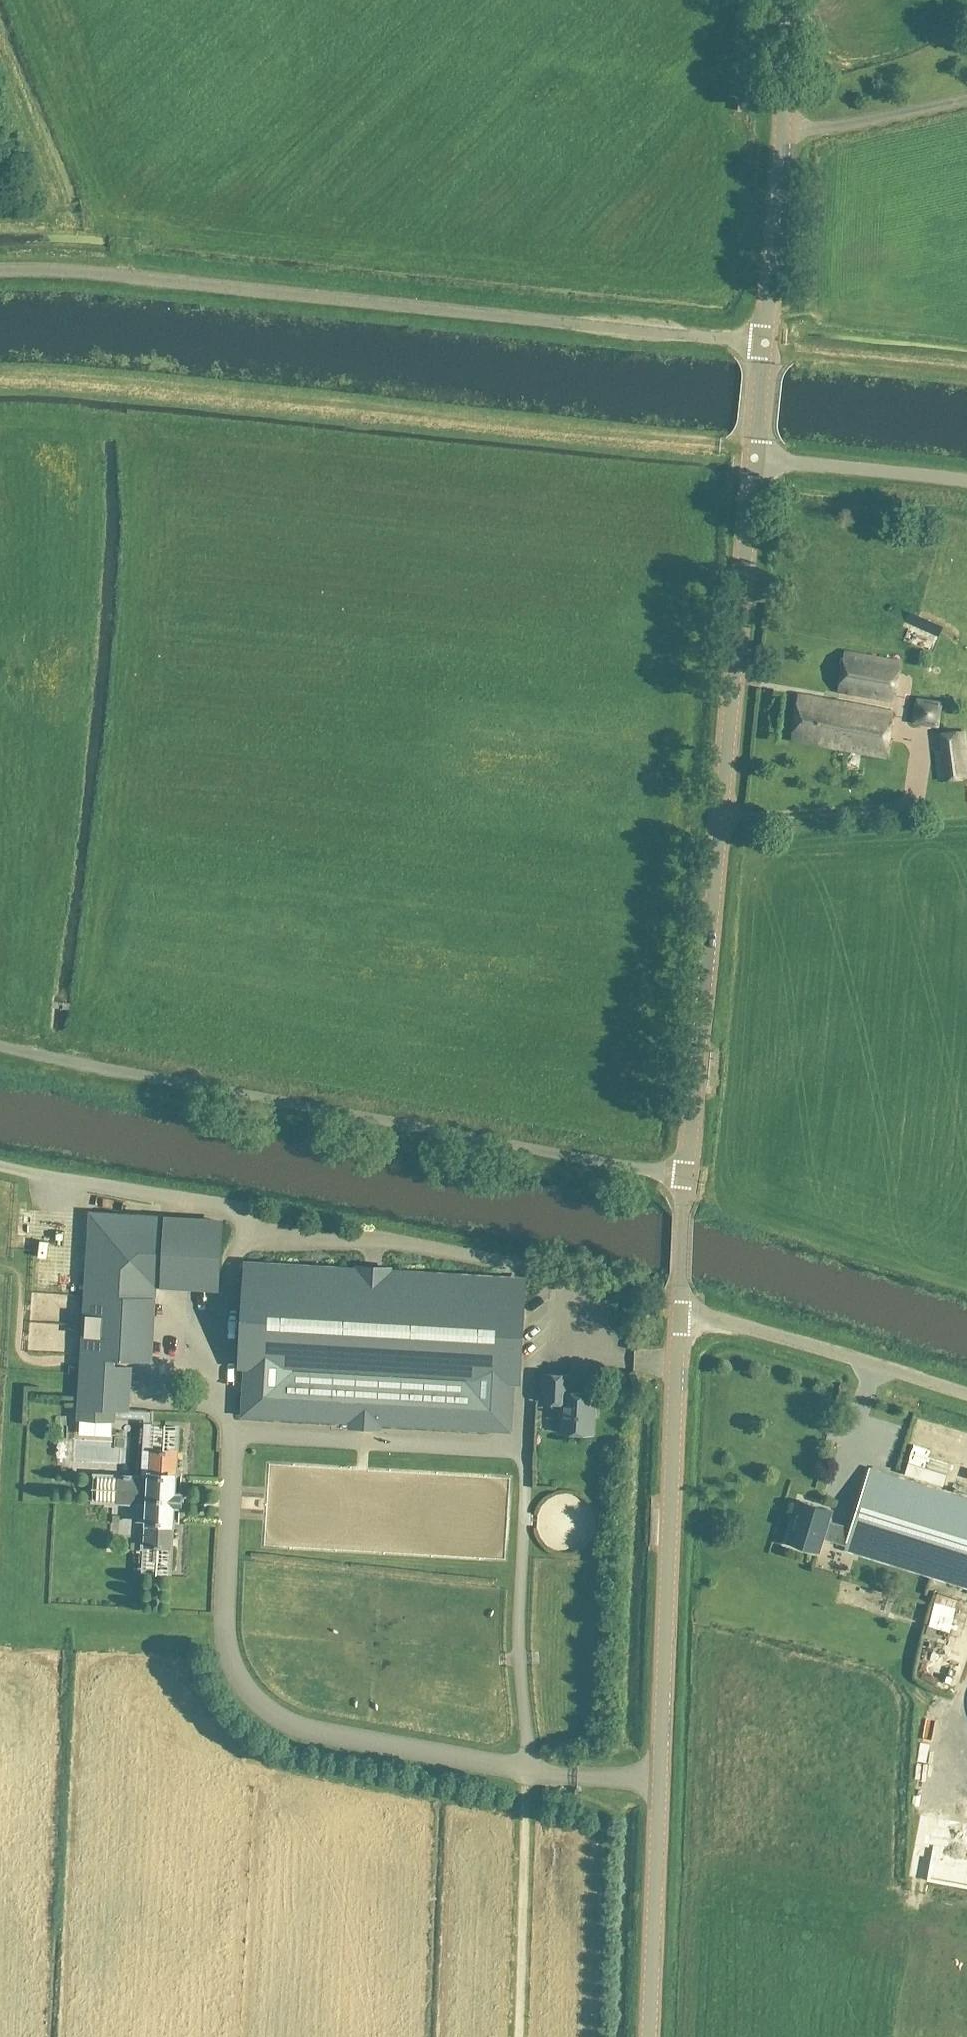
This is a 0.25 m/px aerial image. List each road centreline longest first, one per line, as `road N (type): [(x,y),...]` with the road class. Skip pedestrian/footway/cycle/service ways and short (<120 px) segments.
road 1 (unclassified): [(762,344),(153,280),(0,273)]
road 2 (tertiary): [(684,1177),(753,460)]
road 3 (tertiary): [(647,2036),(680,1317)]
road 4 (unclassified): [(684,1177),(0,1048)]
road 5 (tertiary): [(762,344),(779,136),(772,0)]
road 6 (unclassified): [(966,1398),(680,1317)]
road 7 (unclassified): [(753,460),(966,482)]
road 8 (tertiary): [(680,1317),(684,1177)]

